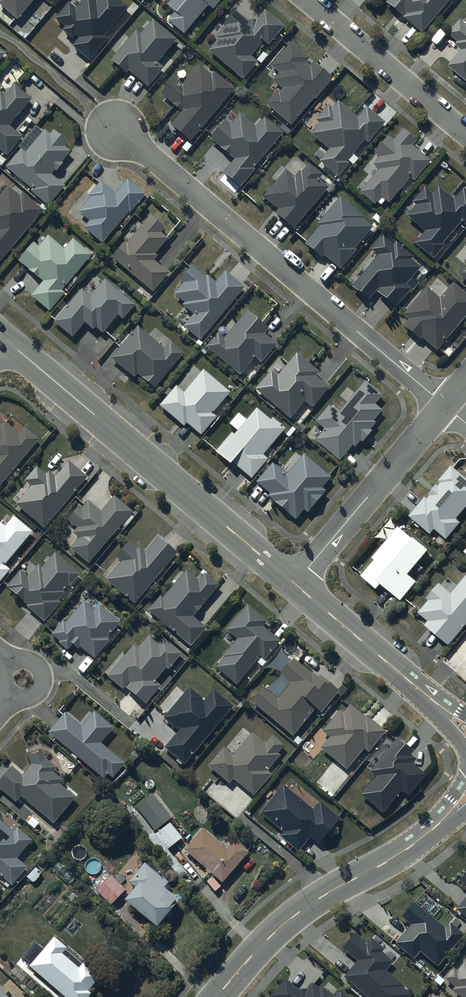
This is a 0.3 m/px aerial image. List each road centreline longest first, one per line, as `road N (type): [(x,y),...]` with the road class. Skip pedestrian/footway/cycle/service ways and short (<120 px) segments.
road 1 (residential): [(118,128),(446,405)]
road 2 (unclassified): [(4,337),(294,584)]
road 3 (unclassified): [(214,996),(291,915),(440,822)]
road 4 (residential): [(446,405),(294,584)]
road 5 (residential): [(310,0),(465,131)]
road 6 (unclassified): [(294,584),(436,703)]

